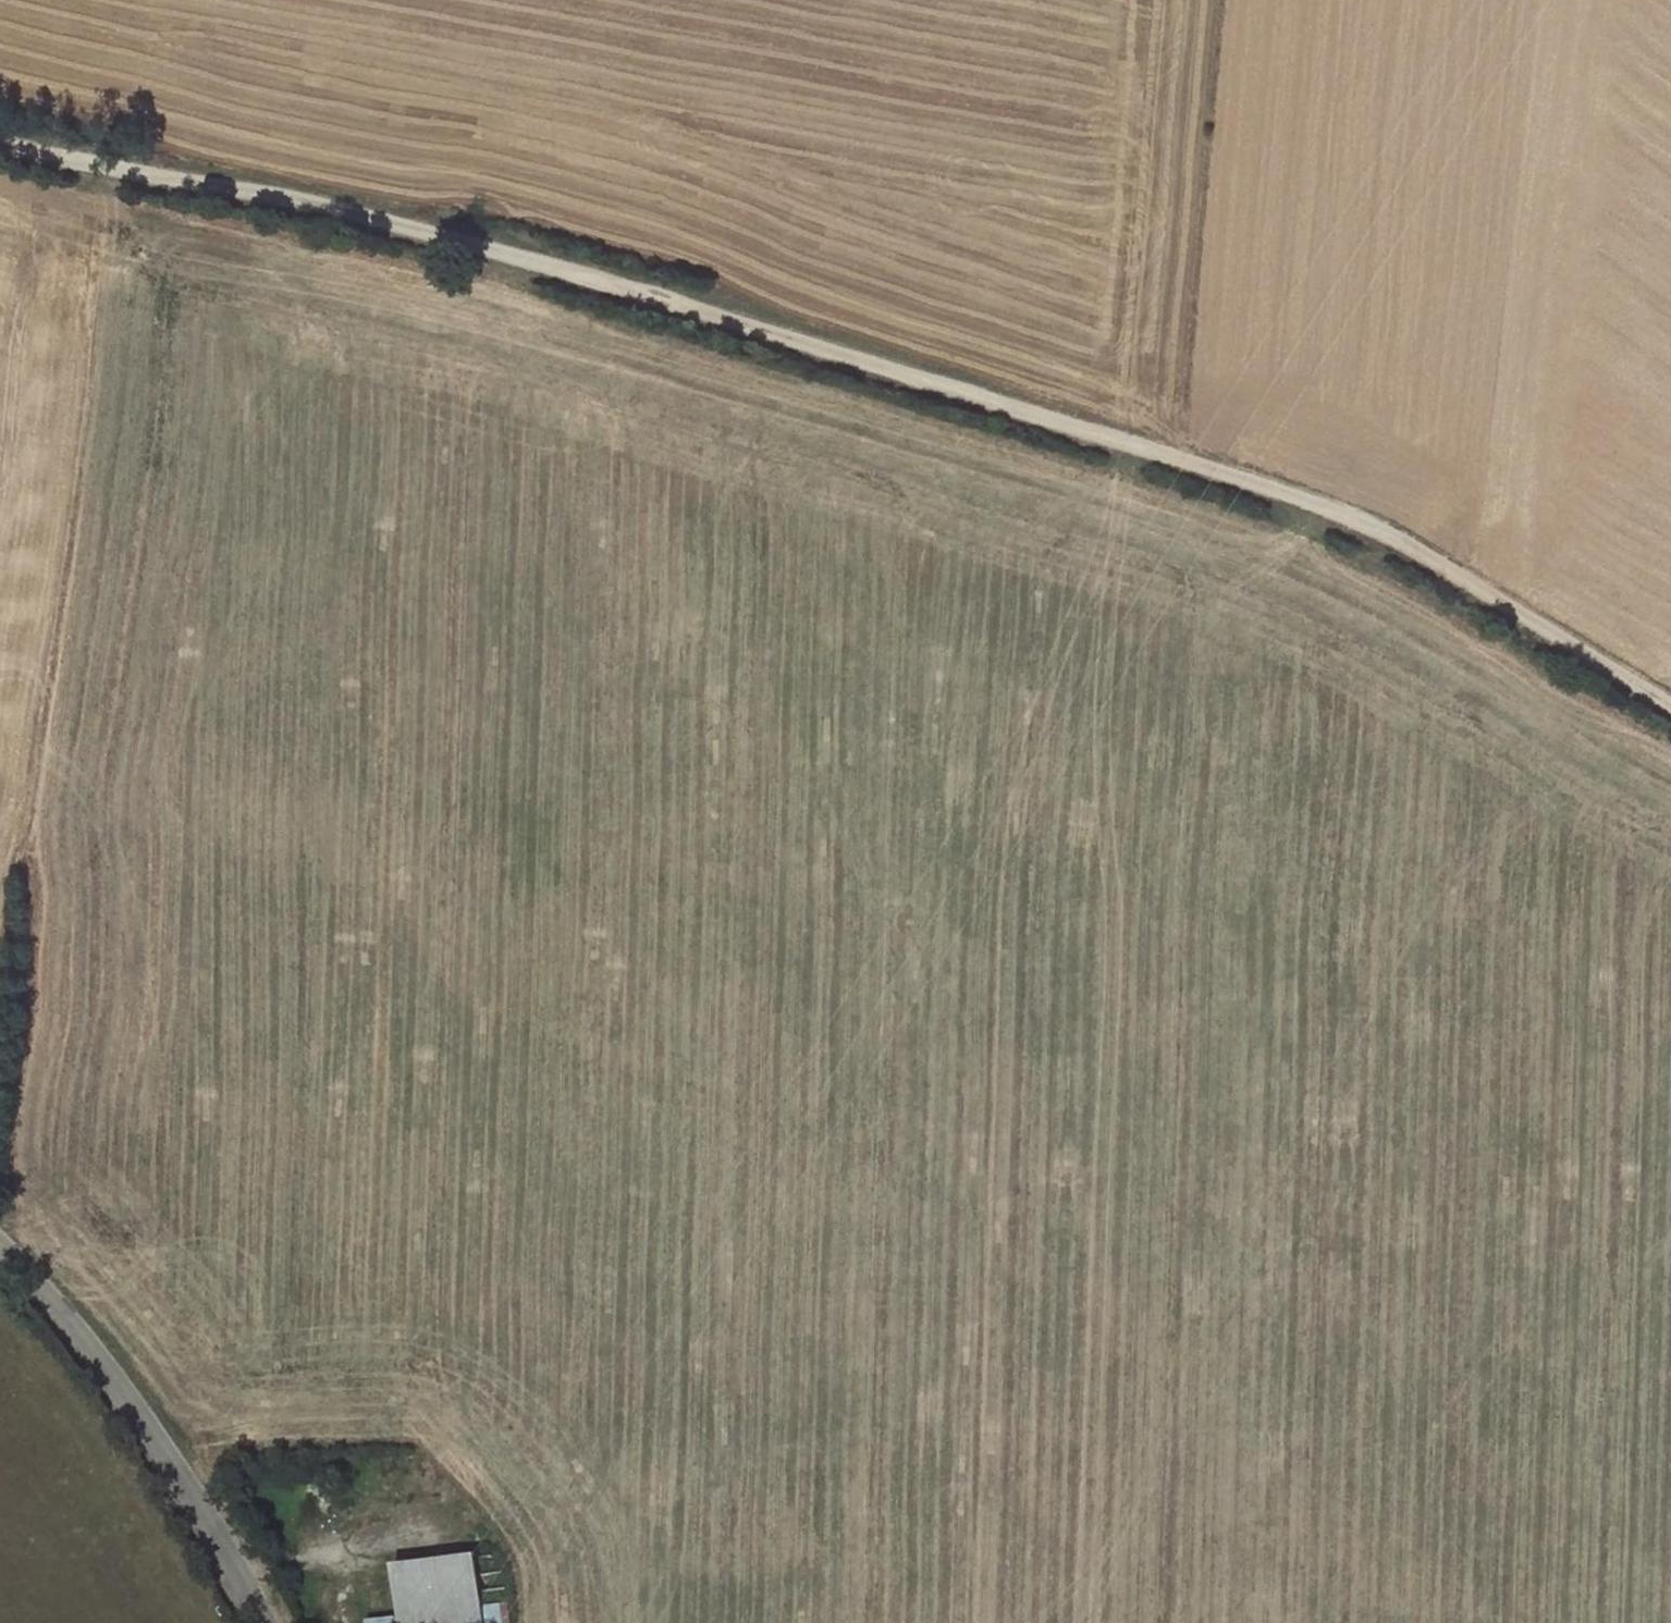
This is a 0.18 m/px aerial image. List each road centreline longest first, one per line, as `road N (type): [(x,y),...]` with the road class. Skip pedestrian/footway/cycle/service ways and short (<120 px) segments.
road 1 (track): [(0,138),(570,270),(1323,500),(1670,696)]
road 2 (unclassified): [(0,1249),(71,1321),(266,1622)]

